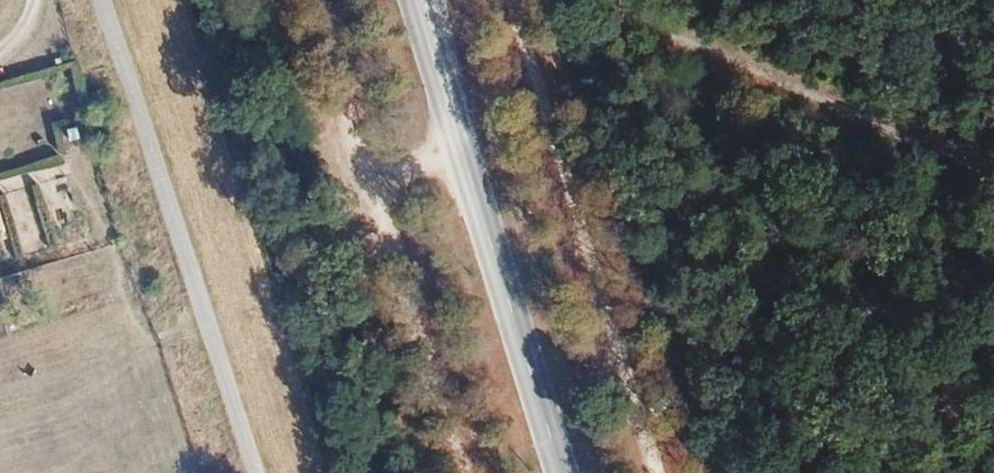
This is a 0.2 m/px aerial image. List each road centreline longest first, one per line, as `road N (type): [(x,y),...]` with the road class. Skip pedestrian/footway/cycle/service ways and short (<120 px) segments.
road 1 (track): [(470,472),(324,0)]
road 2 (secondary): [(423,0),(567,472)]

